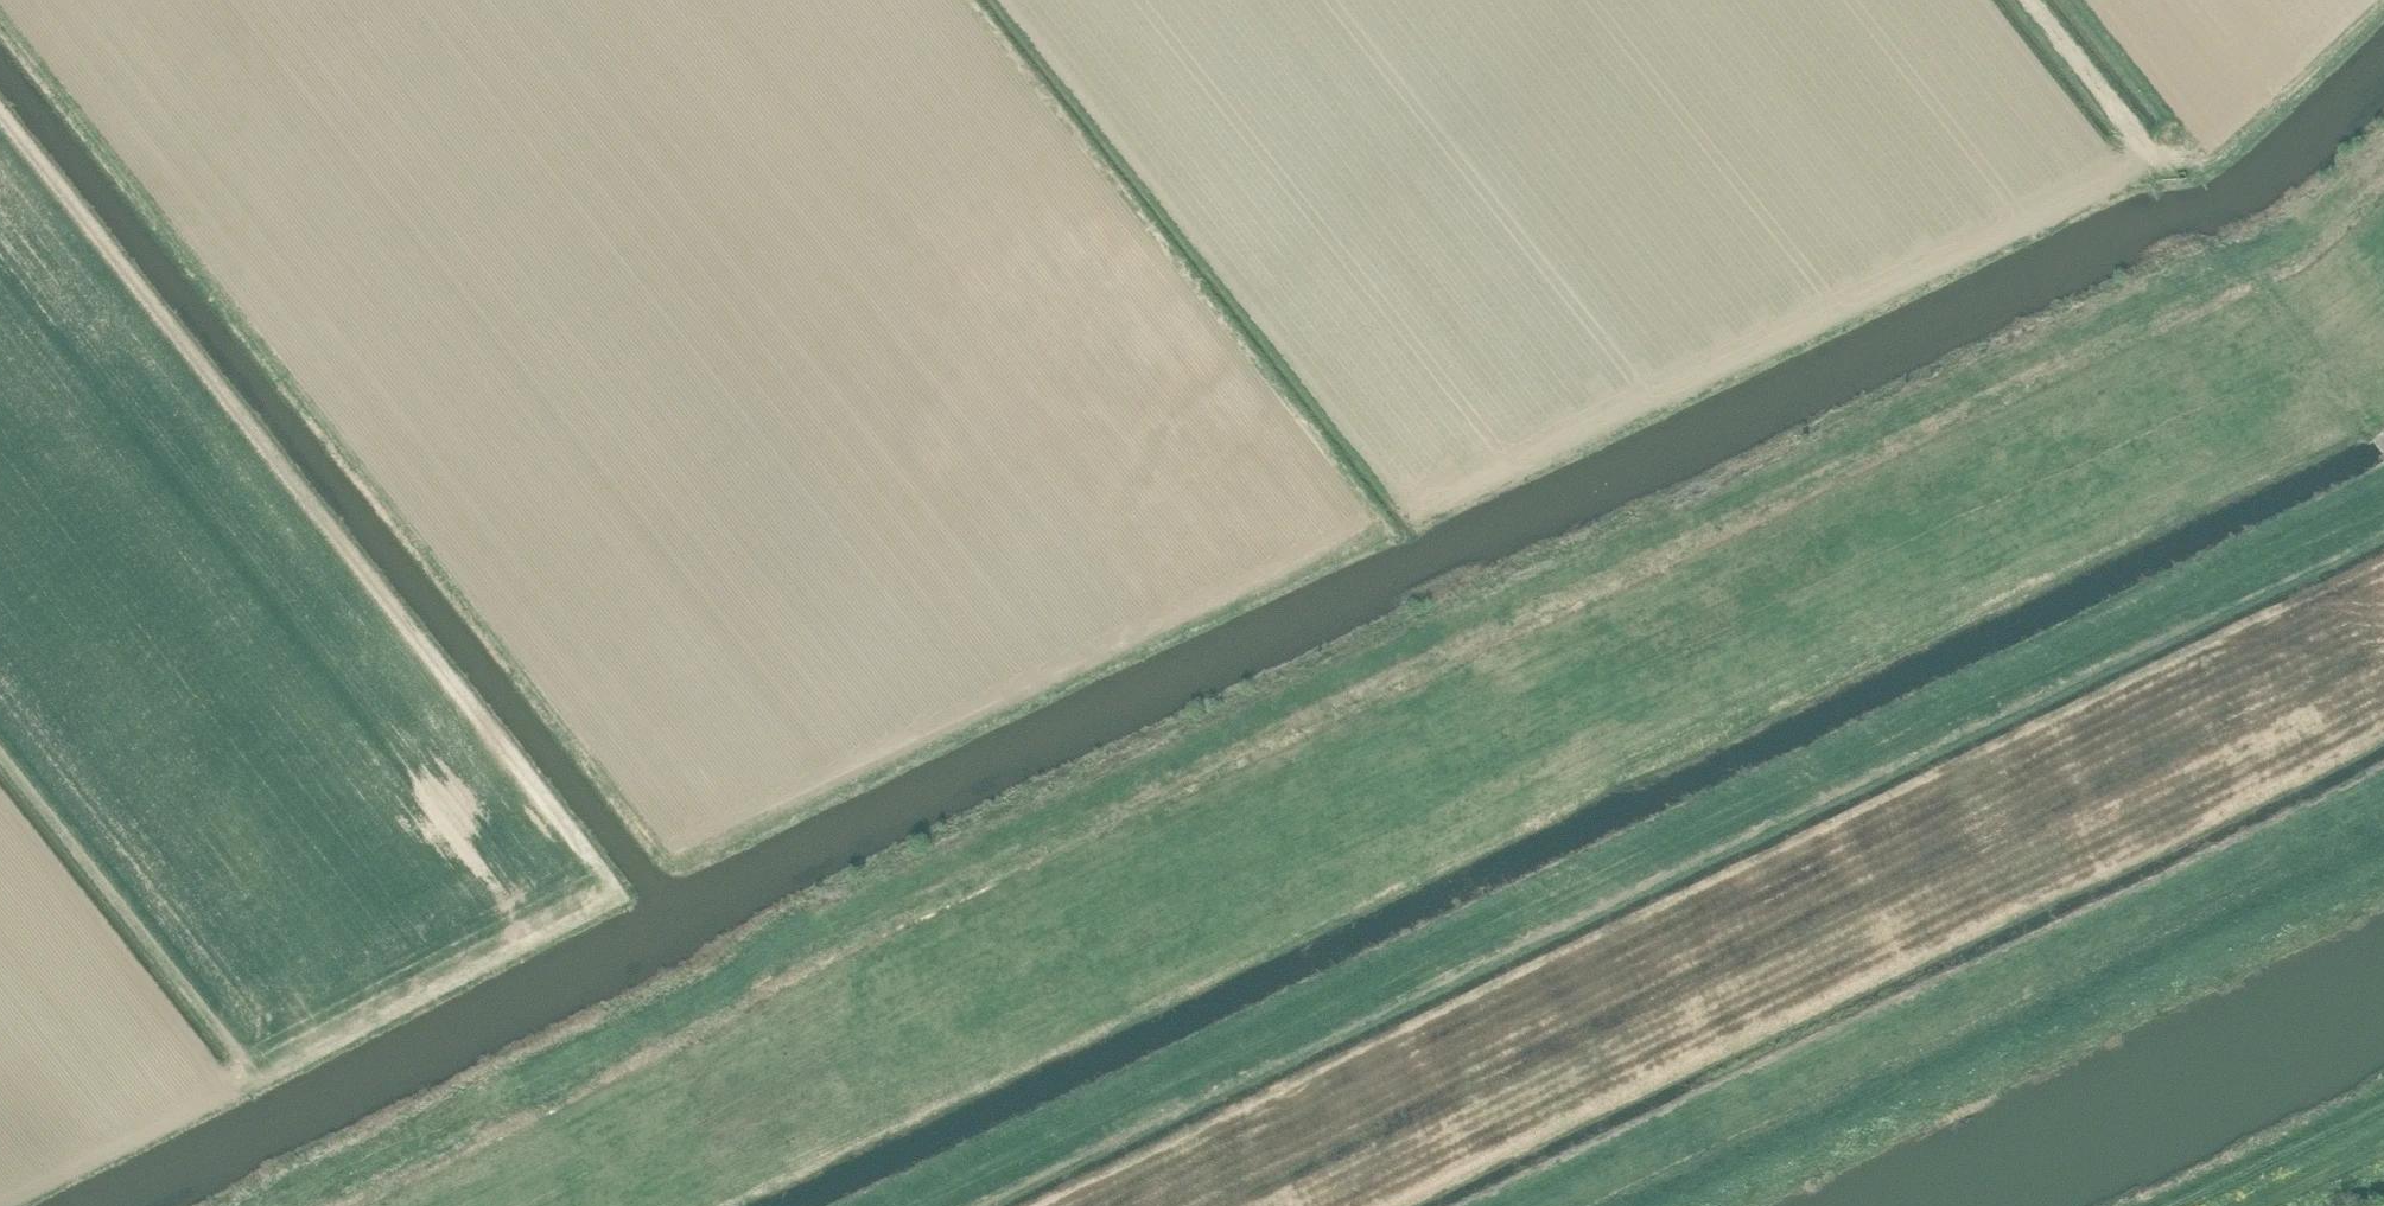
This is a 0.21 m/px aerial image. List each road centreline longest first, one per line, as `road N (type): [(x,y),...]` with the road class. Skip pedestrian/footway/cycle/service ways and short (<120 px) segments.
road 1 (track): [(914,1205),(2383,506)]
road 2 (track): [(2170,175),(2030,0)]

